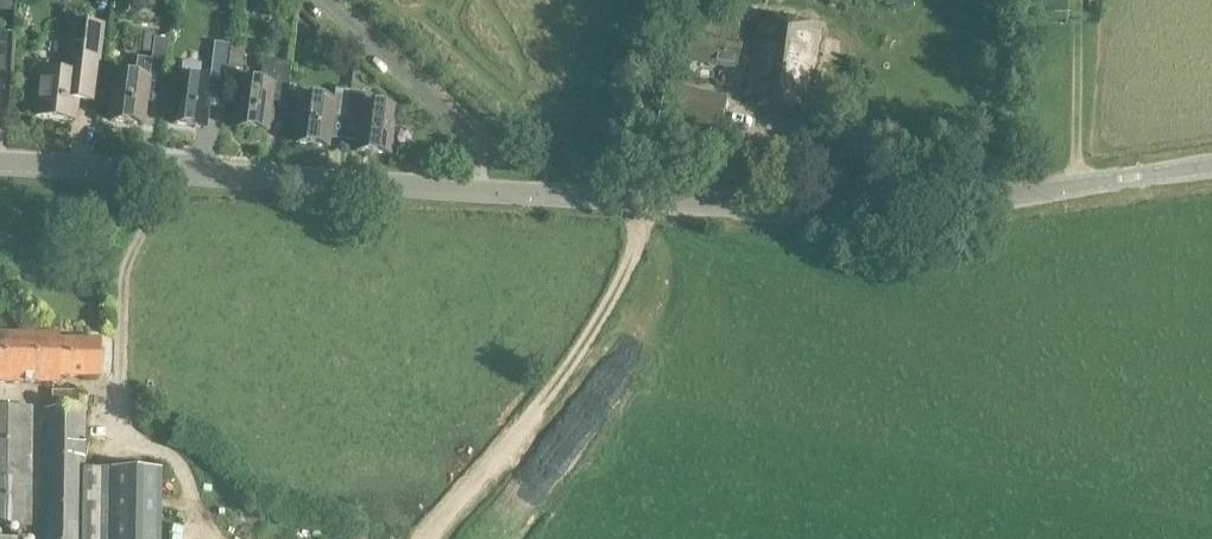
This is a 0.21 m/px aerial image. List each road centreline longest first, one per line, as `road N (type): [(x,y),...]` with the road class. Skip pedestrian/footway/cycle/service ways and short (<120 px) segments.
road 1 (tertiary): [(0,168),(805,211),(1211,167)]
road 2 (track): [(641,202),(634,257),(575,360),(422,538)]
road 3 (unclassified): [(473,137),(324,0)]

